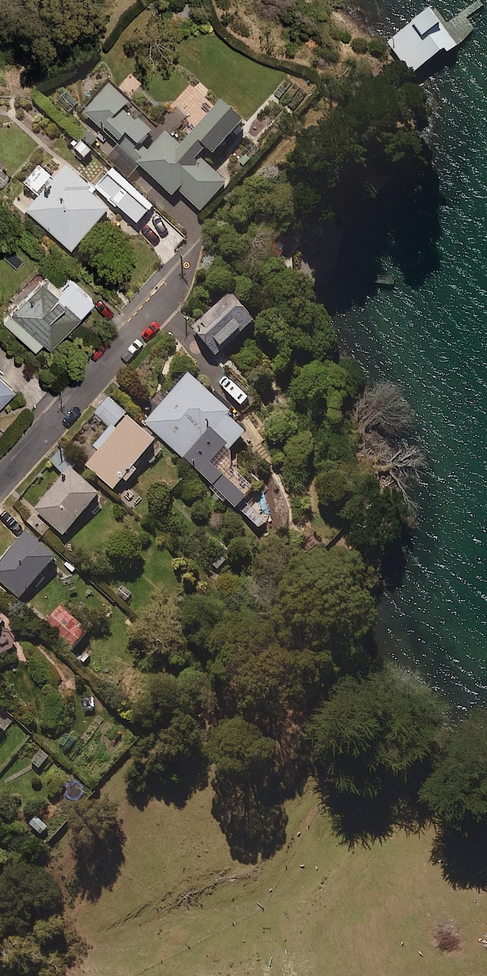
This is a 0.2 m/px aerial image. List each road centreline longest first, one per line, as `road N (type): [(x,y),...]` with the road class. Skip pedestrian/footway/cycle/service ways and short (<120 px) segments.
road 1 (residential): [(0,481),(182,277)]

